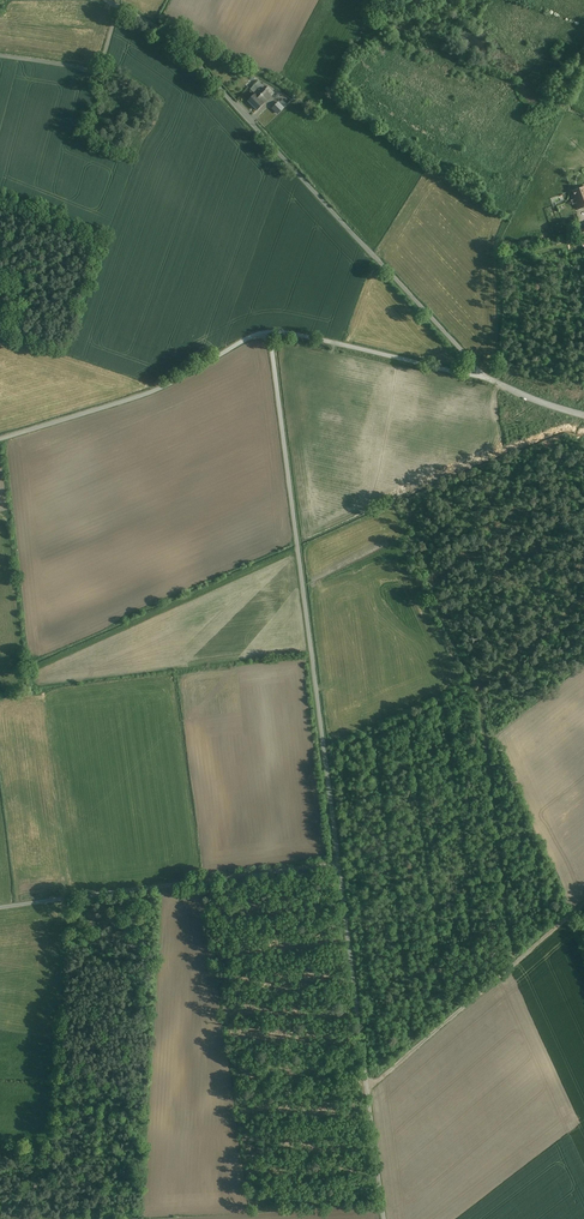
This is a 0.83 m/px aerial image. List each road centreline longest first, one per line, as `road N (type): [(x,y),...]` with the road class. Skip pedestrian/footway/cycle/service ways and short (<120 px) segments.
road 1 (unclassified): [(269,332),(384,1218)]
road 2 (unclassified): [(121,5),(192,58),(491,378)]
road 3 (unclassified): [(269,332),(155,391),(0,439)]
road 4 (unclassified): [(491,378),(269,332)]
road 5 (unclassified): [(121,5),(99,69),(0,55)]

